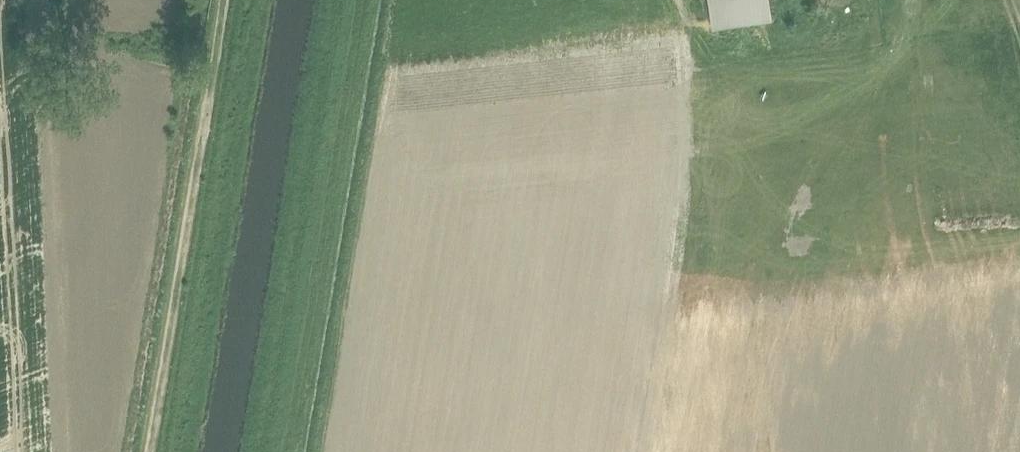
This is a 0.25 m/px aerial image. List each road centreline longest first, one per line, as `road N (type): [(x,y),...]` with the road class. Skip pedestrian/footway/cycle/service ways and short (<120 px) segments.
road 1 (track): [(154,451),(225,0)]

